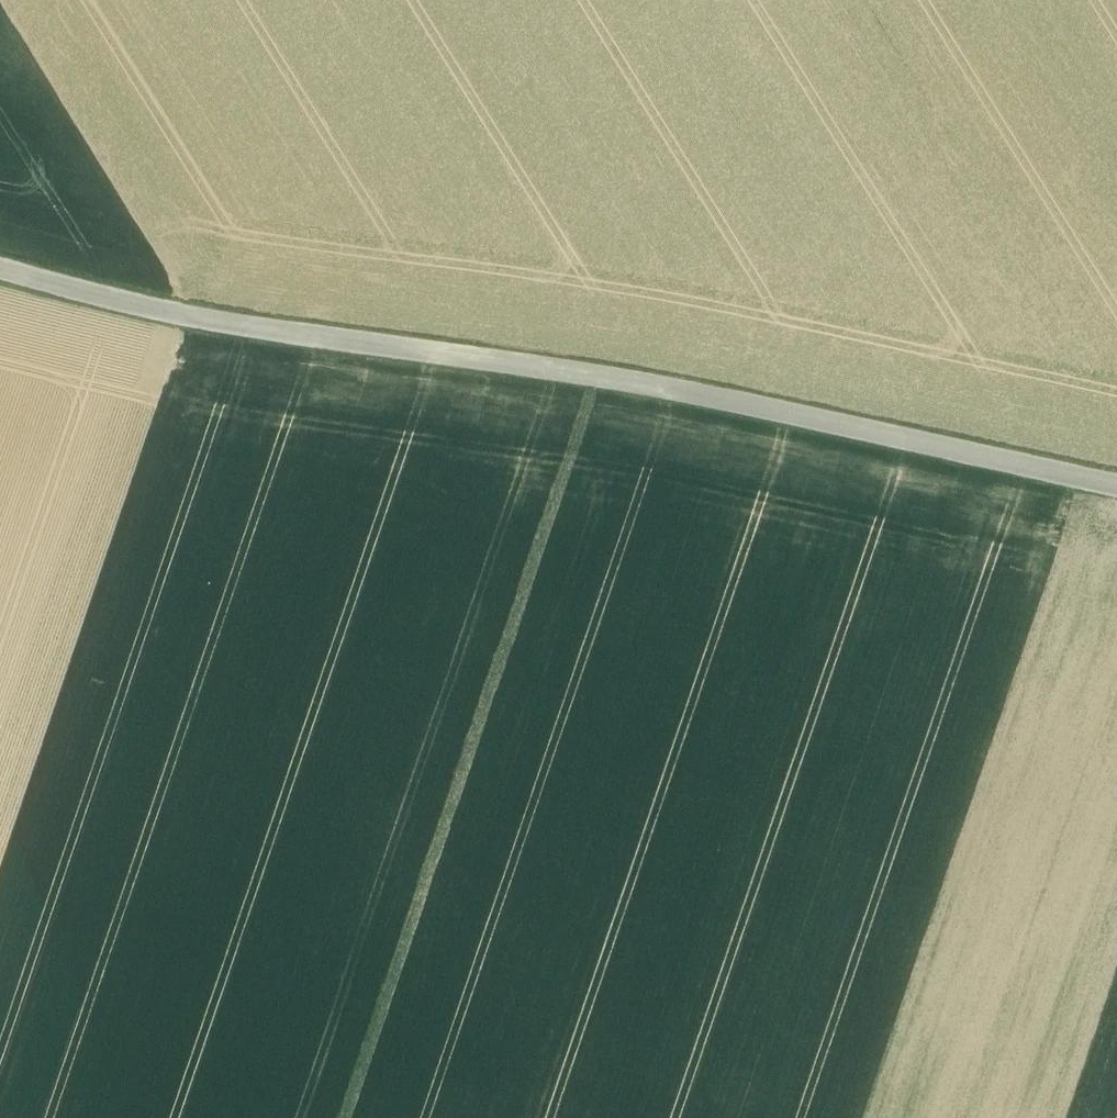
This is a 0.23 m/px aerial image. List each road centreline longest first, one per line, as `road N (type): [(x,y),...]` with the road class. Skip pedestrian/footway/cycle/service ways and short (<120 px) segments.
road 1 (unclassified): [(0,271),(173,315),(641,382),(1116,485)]

